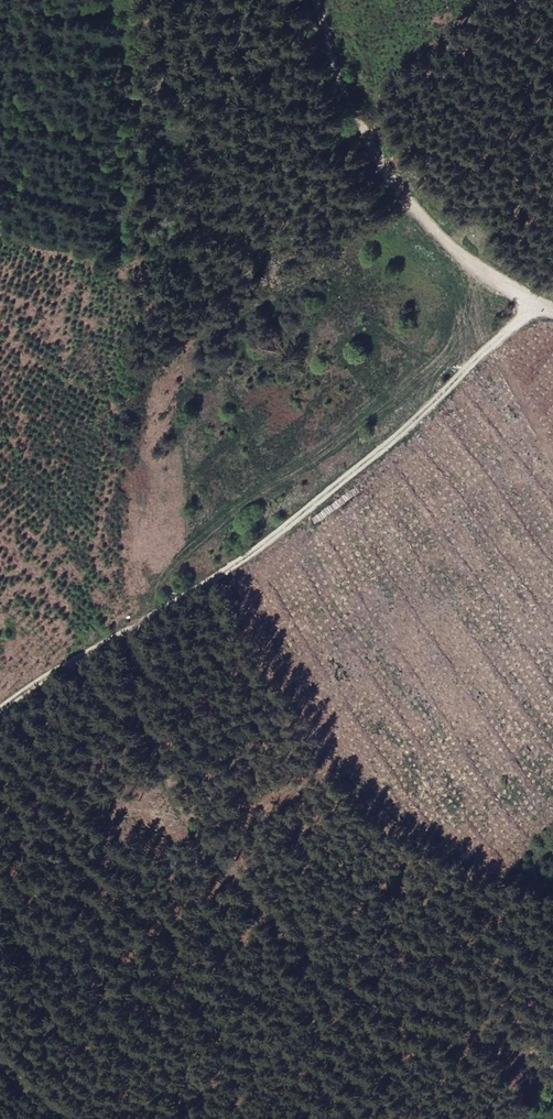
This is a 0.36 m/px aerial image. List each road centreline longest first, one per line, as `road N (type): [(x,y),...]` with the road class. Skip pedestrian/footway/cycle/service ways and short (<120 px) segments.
road 1 (track): [(552,1039),(518,1039),(445,1018),(335,952),(224,846),(174,772),(156,607),(461,378),(552,293)]
road 2 (track): [(318,0),(337,47),(449,219),(552,289)]
road 3 (track): [(156,607),(0,712)]

